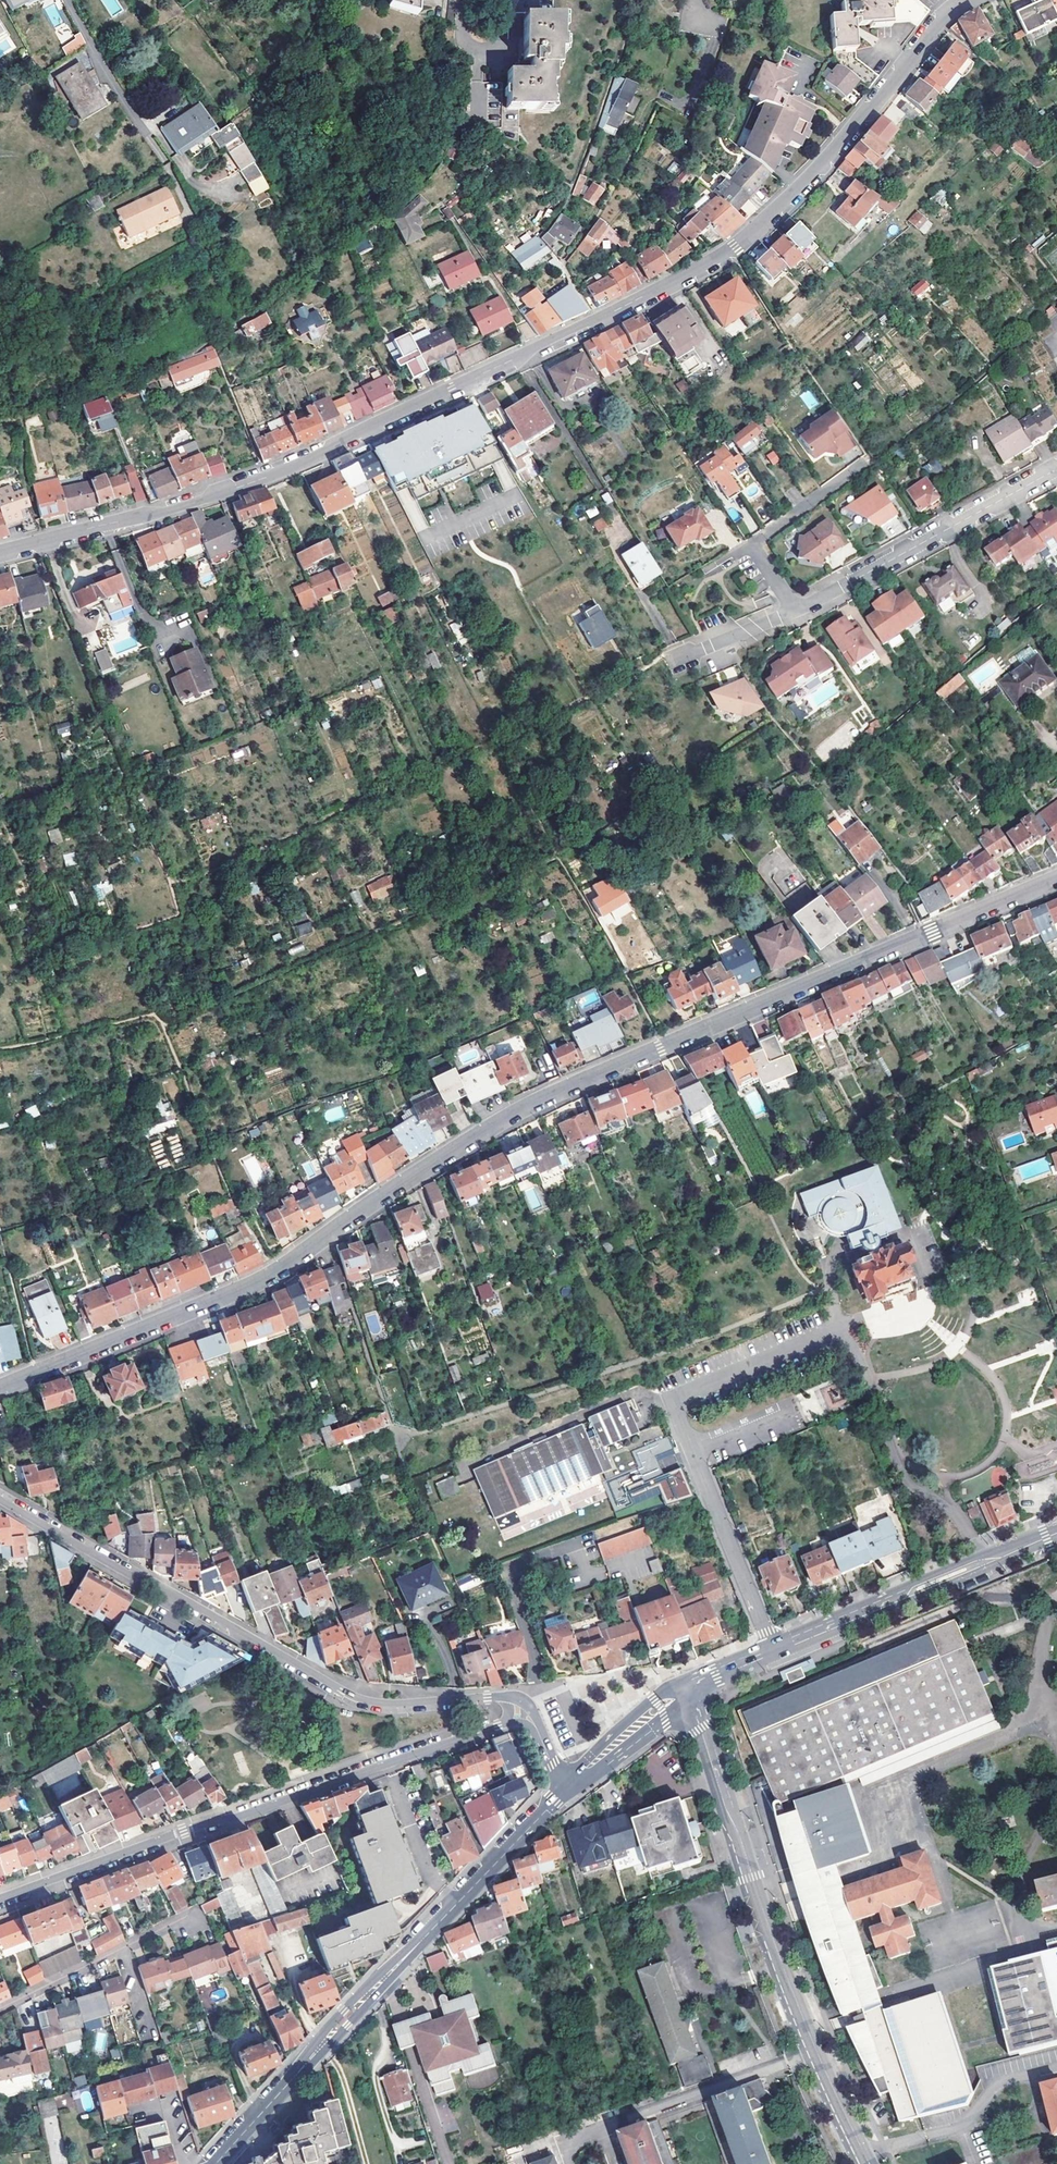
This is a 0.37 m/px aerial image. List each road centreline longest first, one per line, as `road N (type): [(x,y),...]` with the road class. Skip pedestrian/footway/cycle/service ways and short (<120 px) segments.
road 1 (residential): [(0,1388),(276,1271),(384,1194),(539,1101),(1056,878)]
road 2 (tertiary): [(0,553),(166,509),(290,466),(728,250),(816,177),(938,24),(970,0)]
road 3 (residential): [(986,1563),(946,1504),(902,1473),(859,1355),(840,1340),(814,1339),(675,1404),(772,1653)]
road 4 (residential): [(528,1715),(495,1698),(382,1703),(342,1692),(0,1499)]
road 5 (residential): [(0,1898),(528,1715)]
road 6 (tertiary): [(868,2163),(791,1991),(686,1691)]
road 7 (residential): [(1056,468),(794,610)]
road 8 (secondary): [(567,1787),(360,2001)]
road 9 (secondary): [(986,1563),(772,1653)]
road 10 (residential): [(0,2008),(187,1916)]
road 11 (secondary): [(332,2032),(214,2163)]
road 12 (secondary): [(686,1691),(567,1787)]
road 13 (residential): [(870,459),(749,546)]
road 14 (residential): [(794,610),(681,657)]

